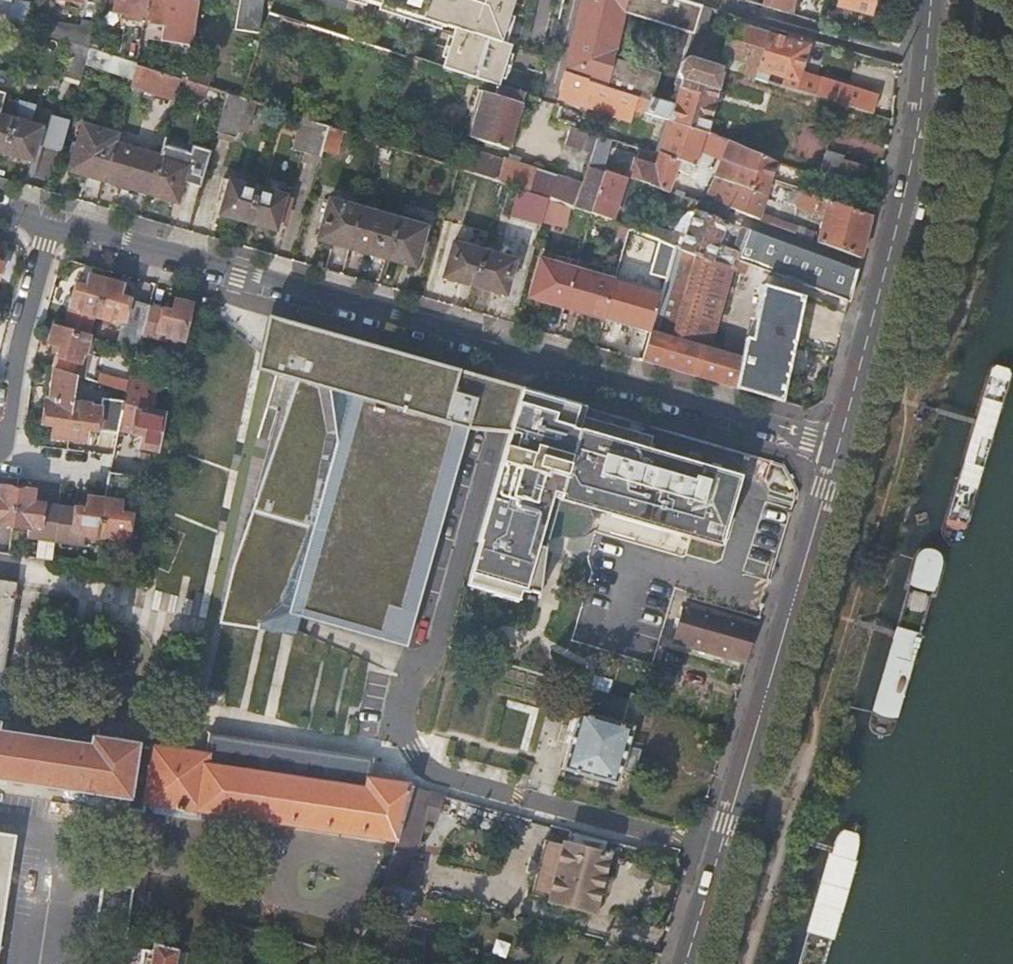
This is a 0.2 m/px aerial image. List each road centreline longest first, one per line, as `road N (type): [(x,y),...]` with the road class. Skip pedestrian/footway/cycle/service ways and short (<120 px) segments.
road 1 (residential): [(53,226),(127,240),(841,447)]
road 2 (residential): [(719,861),(841,447)]
road 3 (residential): [(841,447),(909,173),(926,65)]
road 4 (residential): [(719,861),(426,775)]
road 5 (residential): [(53,226),(0,448)]
road 6 (residential): [(926,65),(713,0)]

